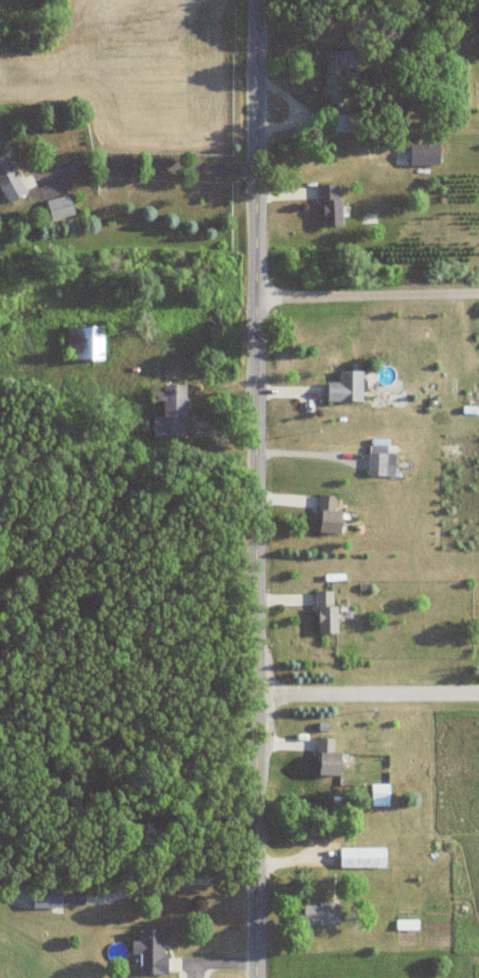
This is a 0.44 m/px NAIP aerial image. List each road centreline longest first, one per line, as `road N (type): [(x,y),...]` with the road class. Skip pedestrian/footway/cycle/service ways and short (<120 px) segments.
road 1 (residential): [(259,977),(257,0)]

